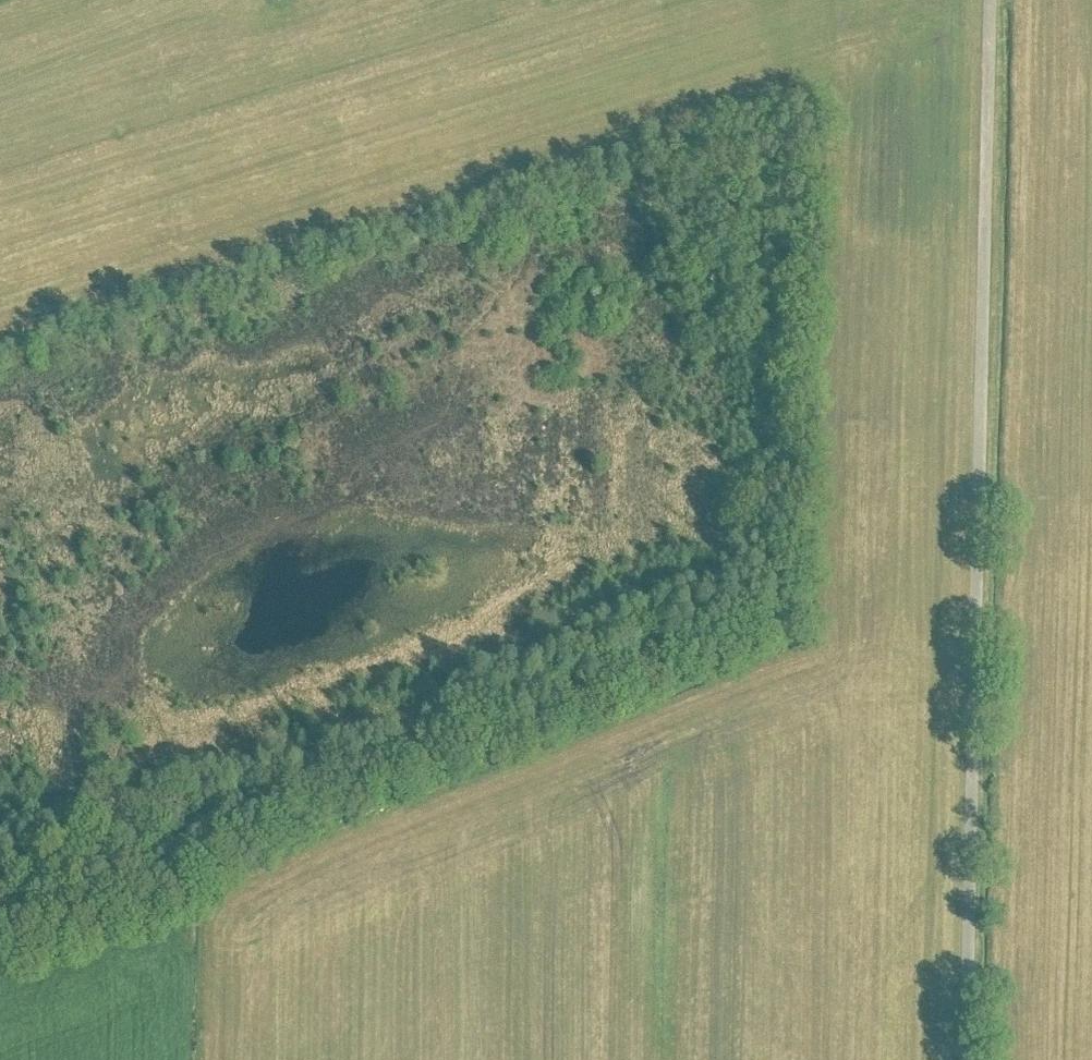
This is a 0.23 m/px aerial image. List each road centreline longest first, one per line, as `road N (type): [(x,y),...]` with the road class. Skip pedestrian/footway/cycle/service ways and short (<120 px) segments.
road 1 (track): [(991,0),(966,1059)]

